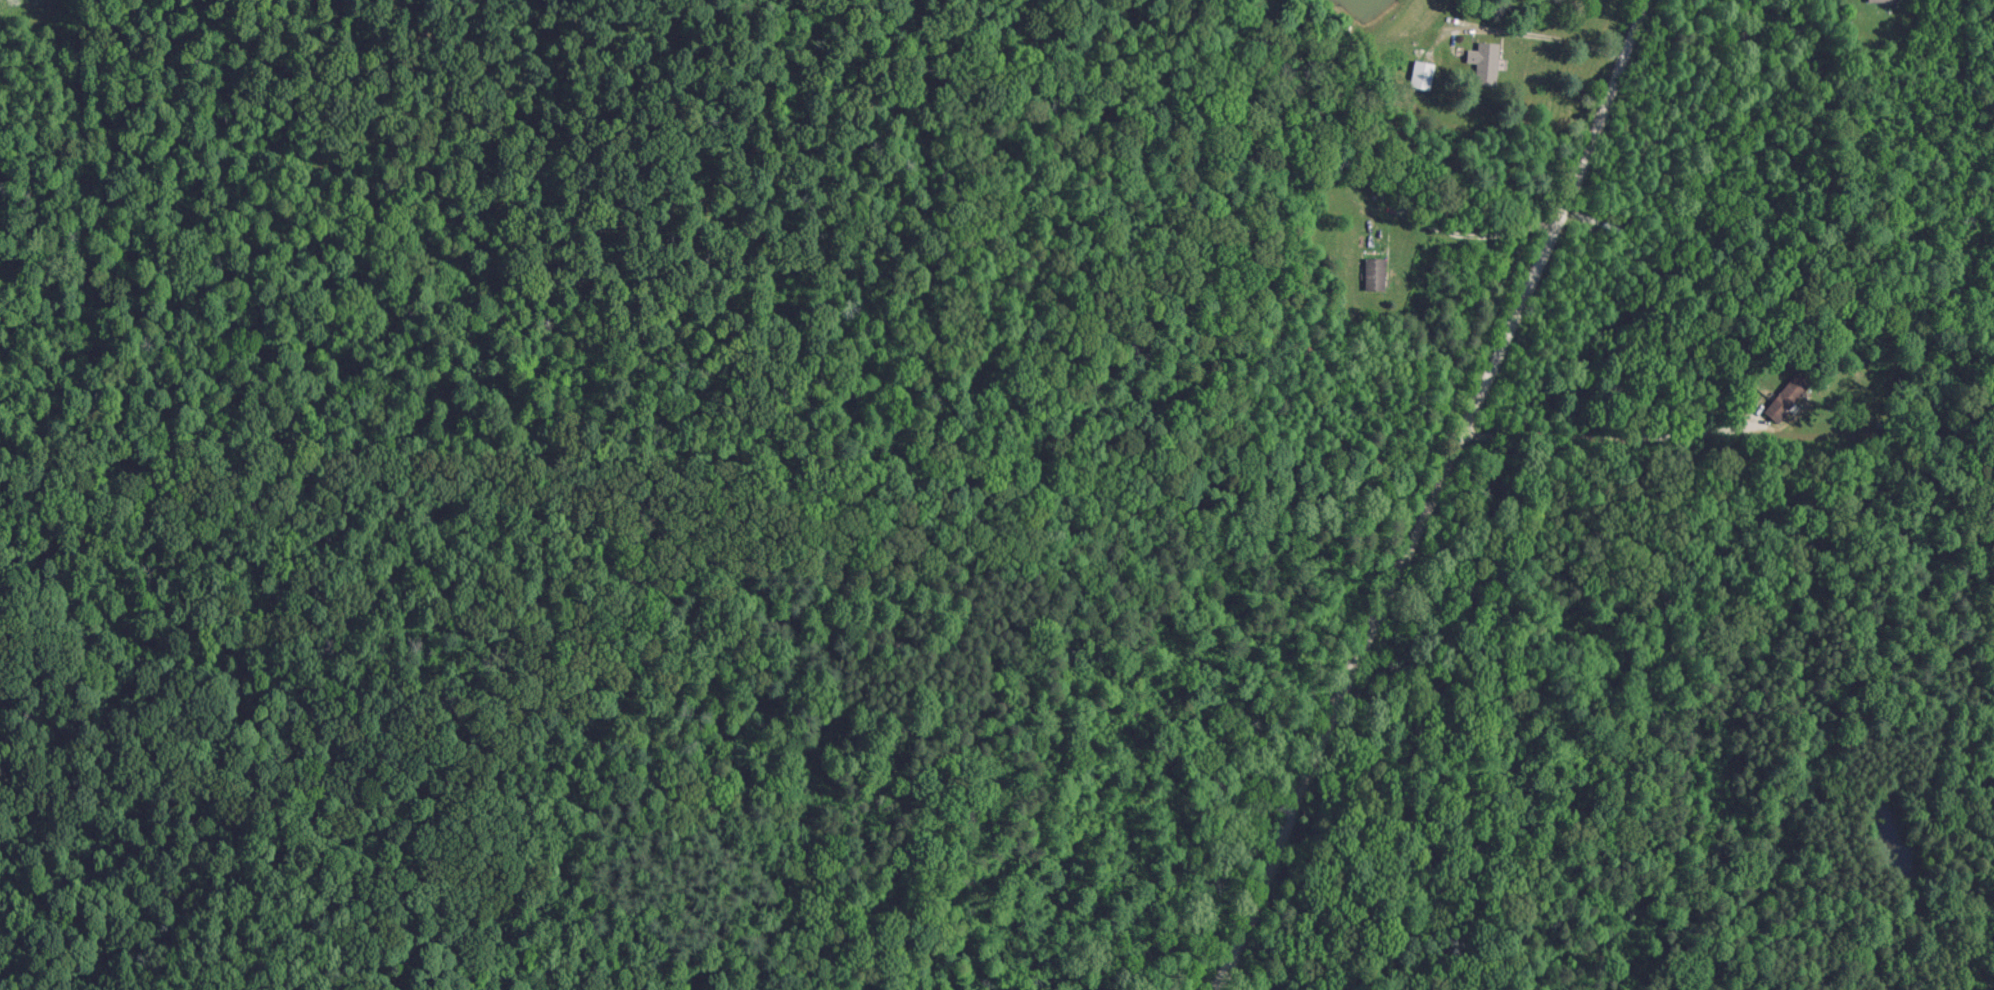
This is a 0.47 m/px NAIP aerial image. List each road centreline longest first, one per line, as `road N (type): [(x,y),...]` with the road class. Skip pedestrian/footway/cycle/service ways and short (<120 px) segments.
road 1 (residential): [(1212,989),(1564,205),(1643,0)]
road 2 (track): [(1397,215),(1470,240),(1553,229)]
road 3 (track): [(1490,35),(1621,60)]

